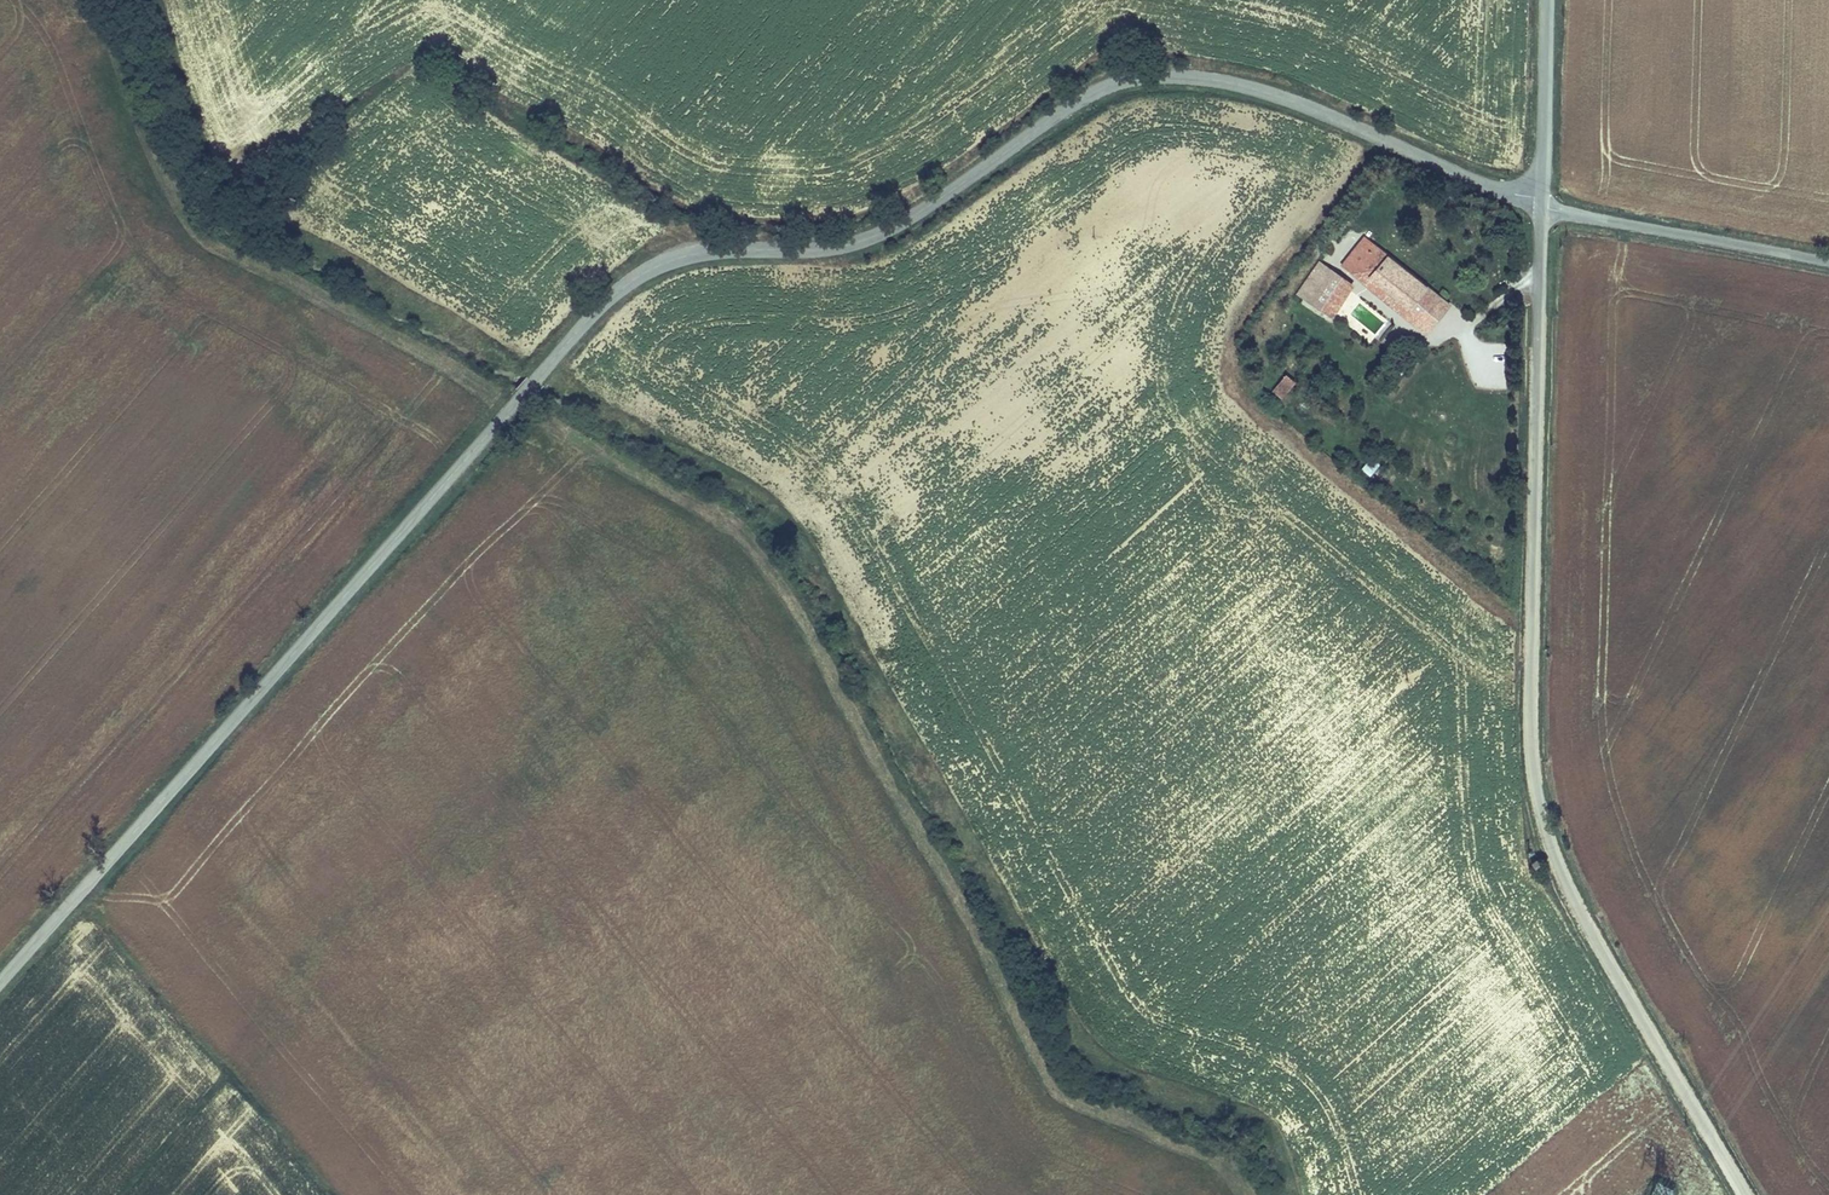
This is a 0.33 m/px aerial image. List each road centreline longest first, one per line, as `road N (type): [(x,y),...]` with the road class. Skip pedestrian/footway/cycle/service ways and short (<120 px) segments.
road 1 (tertiary): [(1541,204),(1285,97),(1212,79),(1143,77),(1095,91),(884,232),(833,248),(715,251),(659,265),(609,300),(574,337),(0,983)]
road 2 (tertiary): [(1541,204),(1531,708),(1540,807),(1579,912),(1744,1194)]
road 3 (tertiary): [(1828,261),(1541,204)]
road 4 (tertiary): [(1546,0),(1541,204)]

